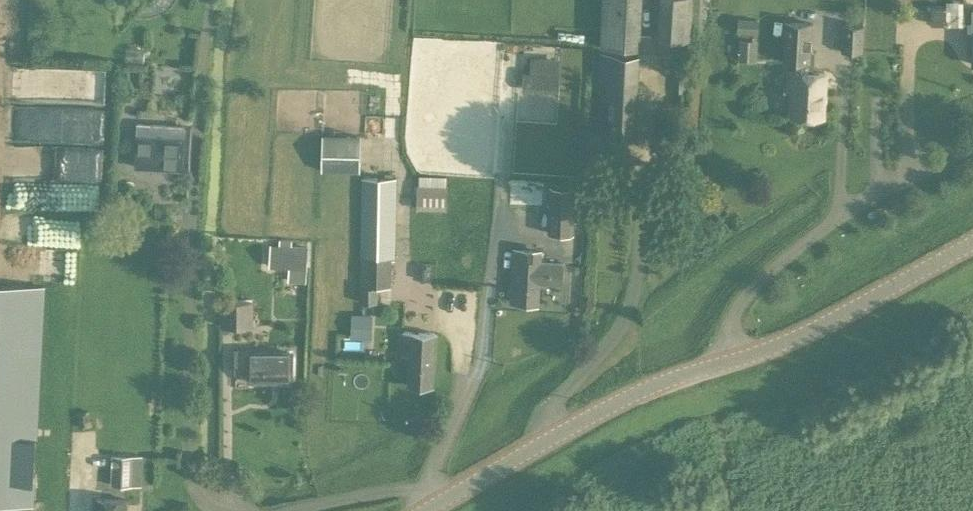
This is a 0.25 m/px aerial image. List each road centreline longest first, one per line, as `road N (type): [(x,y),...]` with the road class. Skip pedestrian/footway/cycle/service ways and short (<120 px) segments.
road 1 (tertiary): [(423,510),(639,393),(806,333),(972,243)]

